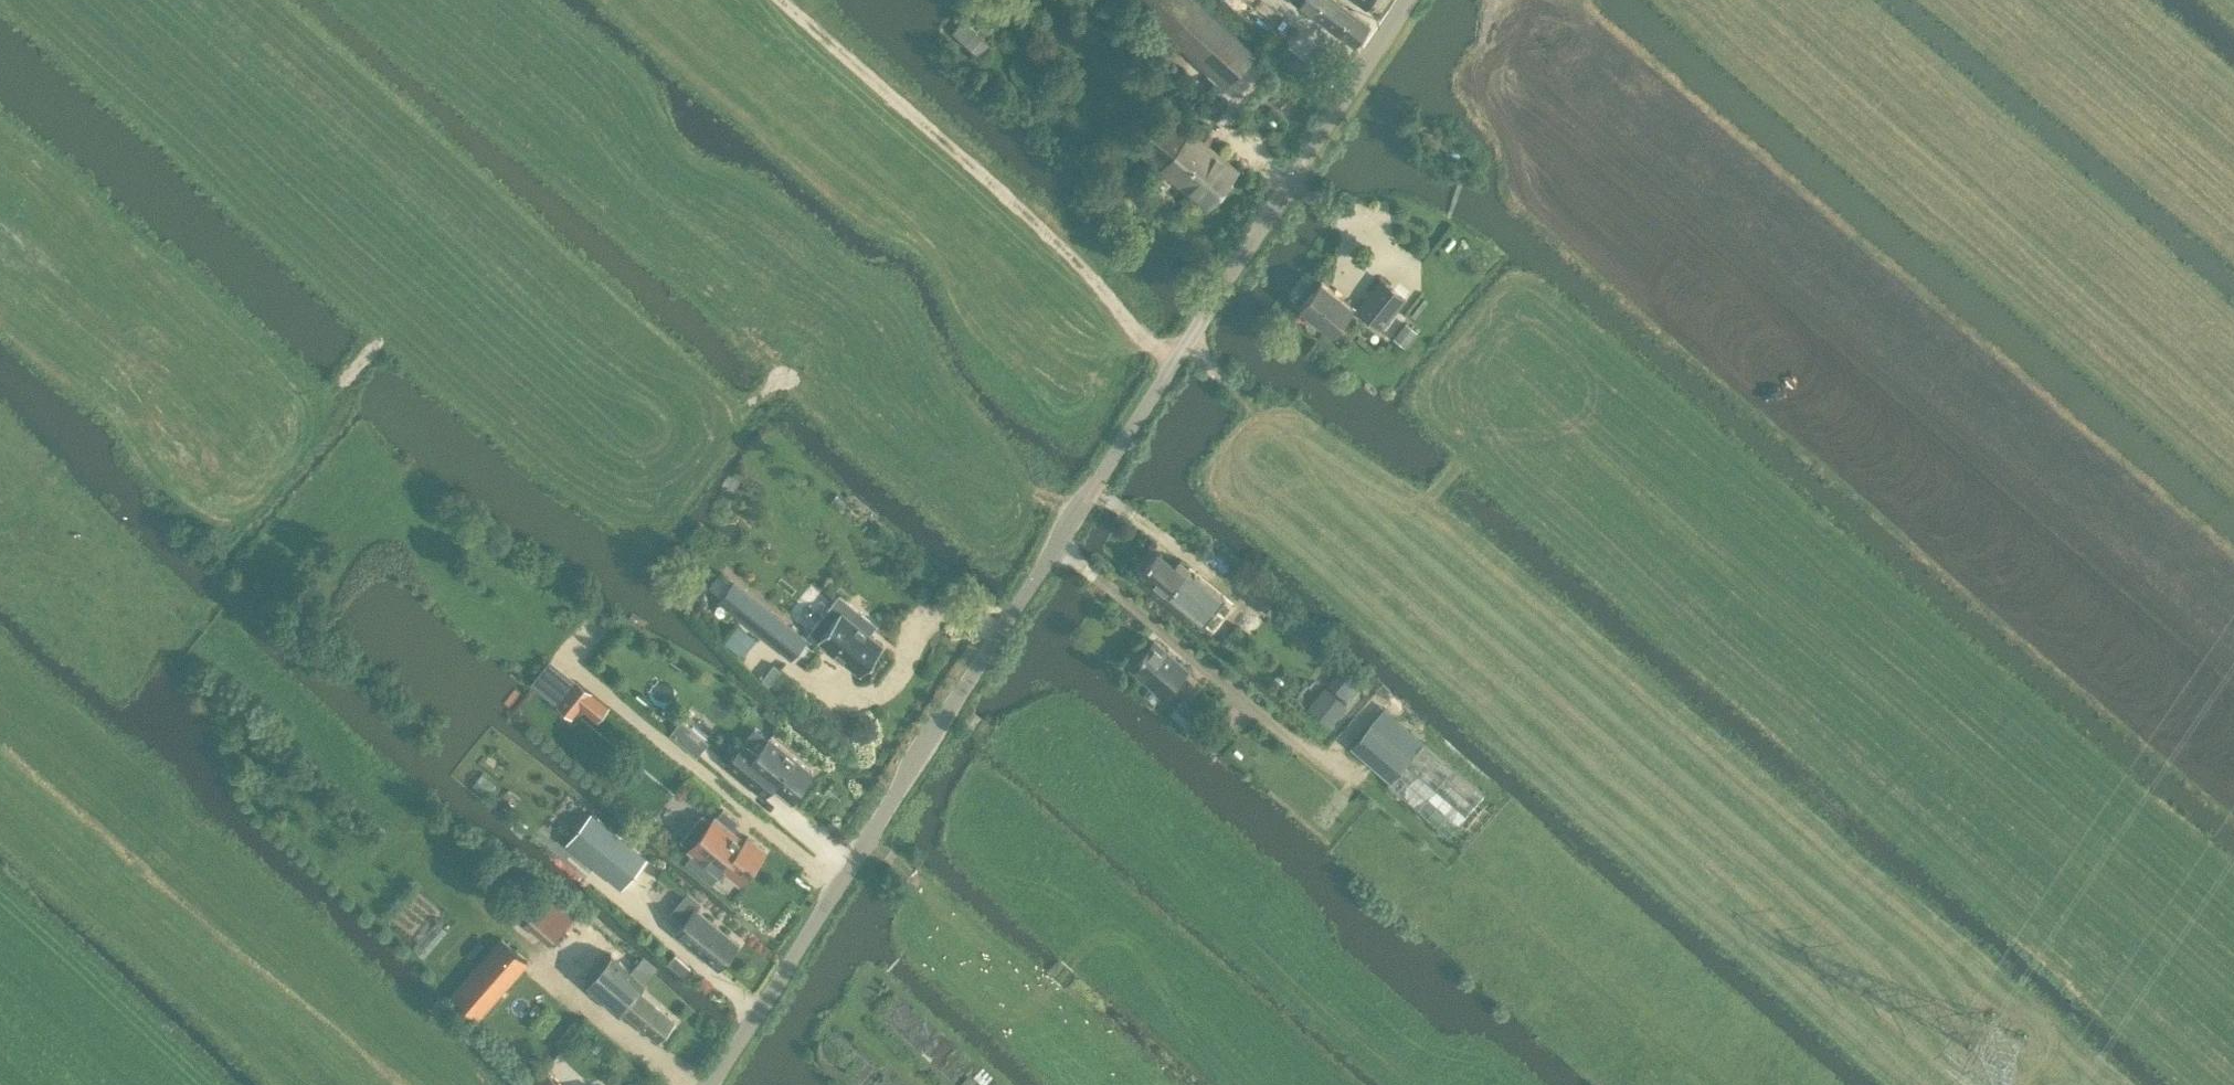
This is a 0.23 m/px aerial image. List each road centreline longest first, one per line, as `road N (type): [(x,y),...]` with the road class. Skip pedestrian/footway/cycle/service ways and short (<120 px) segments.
road 1 (unclassified): [(709,1084),(1405,0)]
road 2 (track): [(1174,363),(1062,245),(785,0)]
road 3 (track): [(1031,998),(912,874),(867,839)]

